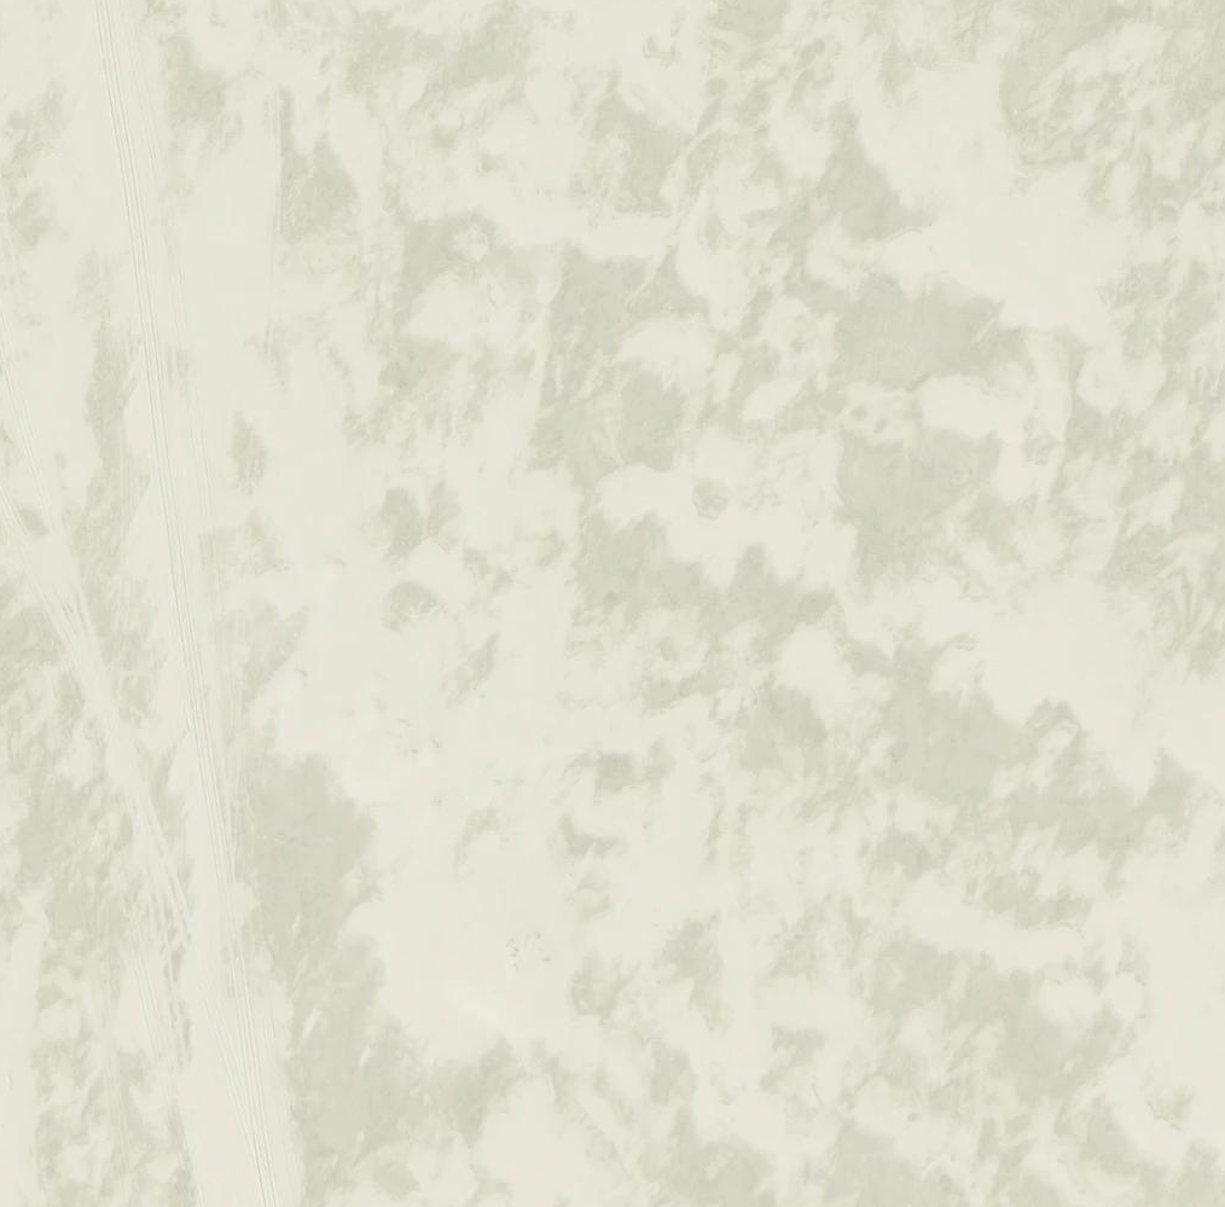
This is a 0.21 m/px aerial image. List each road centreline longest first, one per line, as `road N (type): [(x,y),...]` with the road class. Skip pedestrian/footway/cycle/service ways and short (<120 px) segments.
road 1 (track): [(918,1206),(847,0)]

